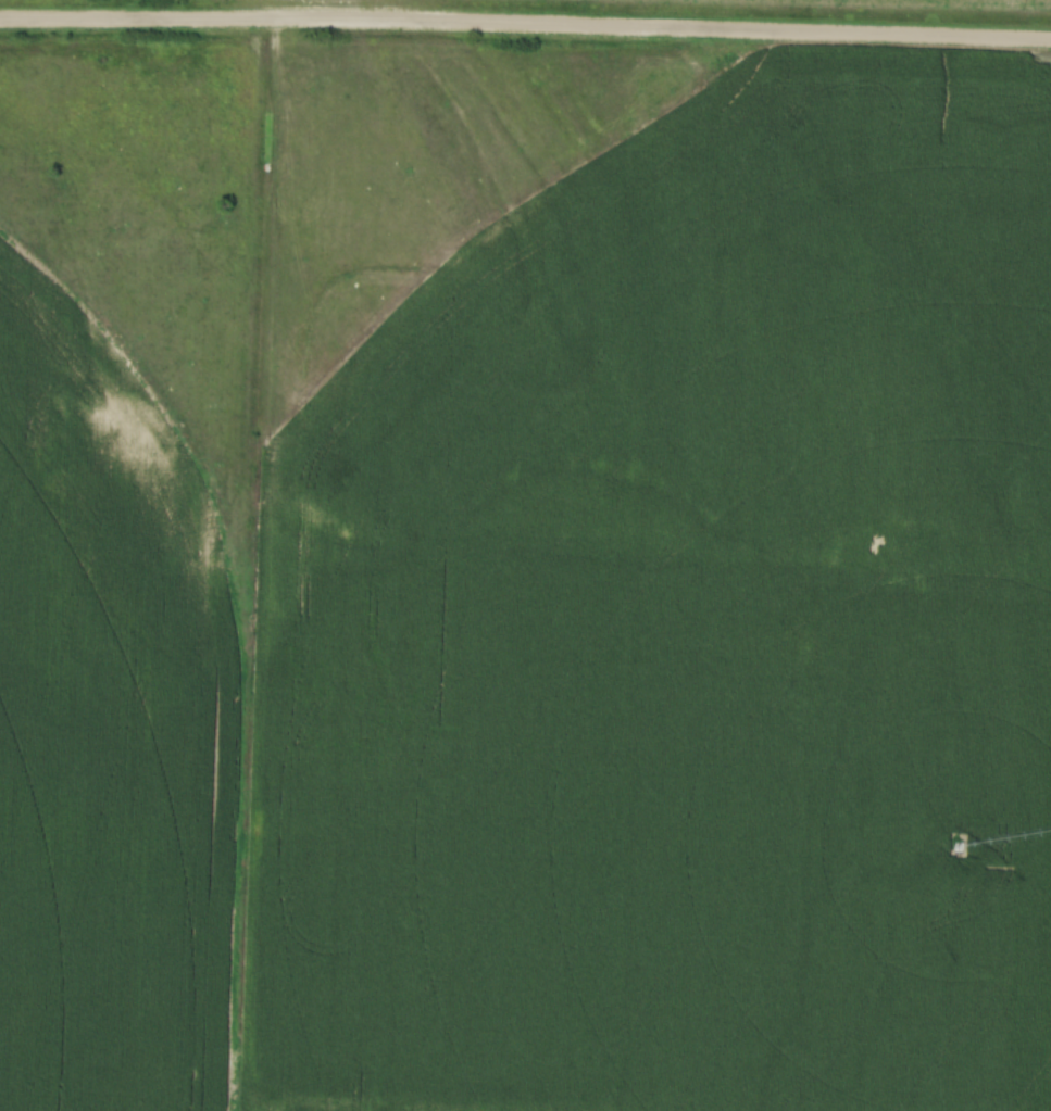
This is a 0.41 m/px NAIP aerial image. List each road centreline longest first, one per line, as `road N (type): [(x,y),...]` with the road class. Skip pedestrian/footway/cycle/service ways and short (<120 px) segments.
road 1 (residential): [(0,22),(1050,40)]

